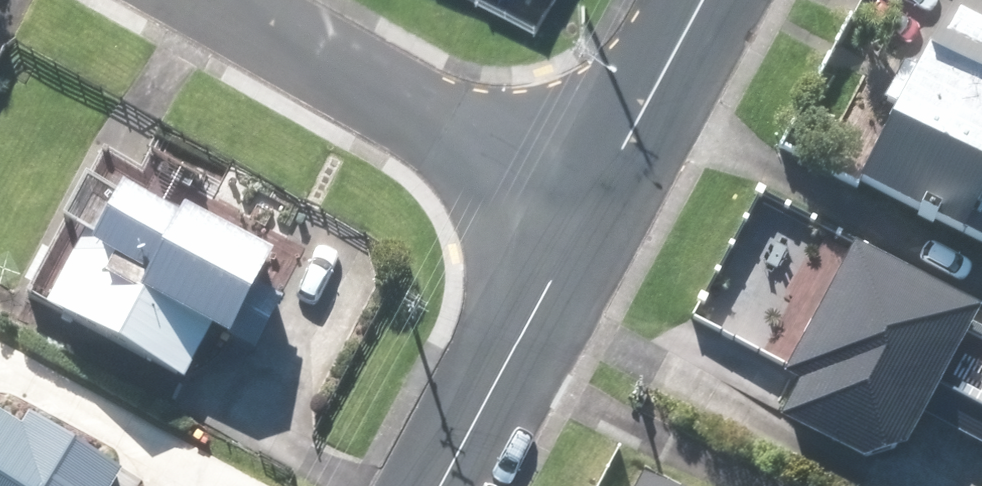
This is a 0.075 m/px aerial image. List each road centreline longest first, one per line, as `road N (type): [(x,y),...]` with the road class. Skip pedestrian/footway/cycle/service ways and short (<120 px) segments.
road 1 (residential): [(586,218),(199,0)]
road 2 (tertiary): [(586,218),(440,485)]
road 3 (tertiary): [(703,0),(586,218)]

